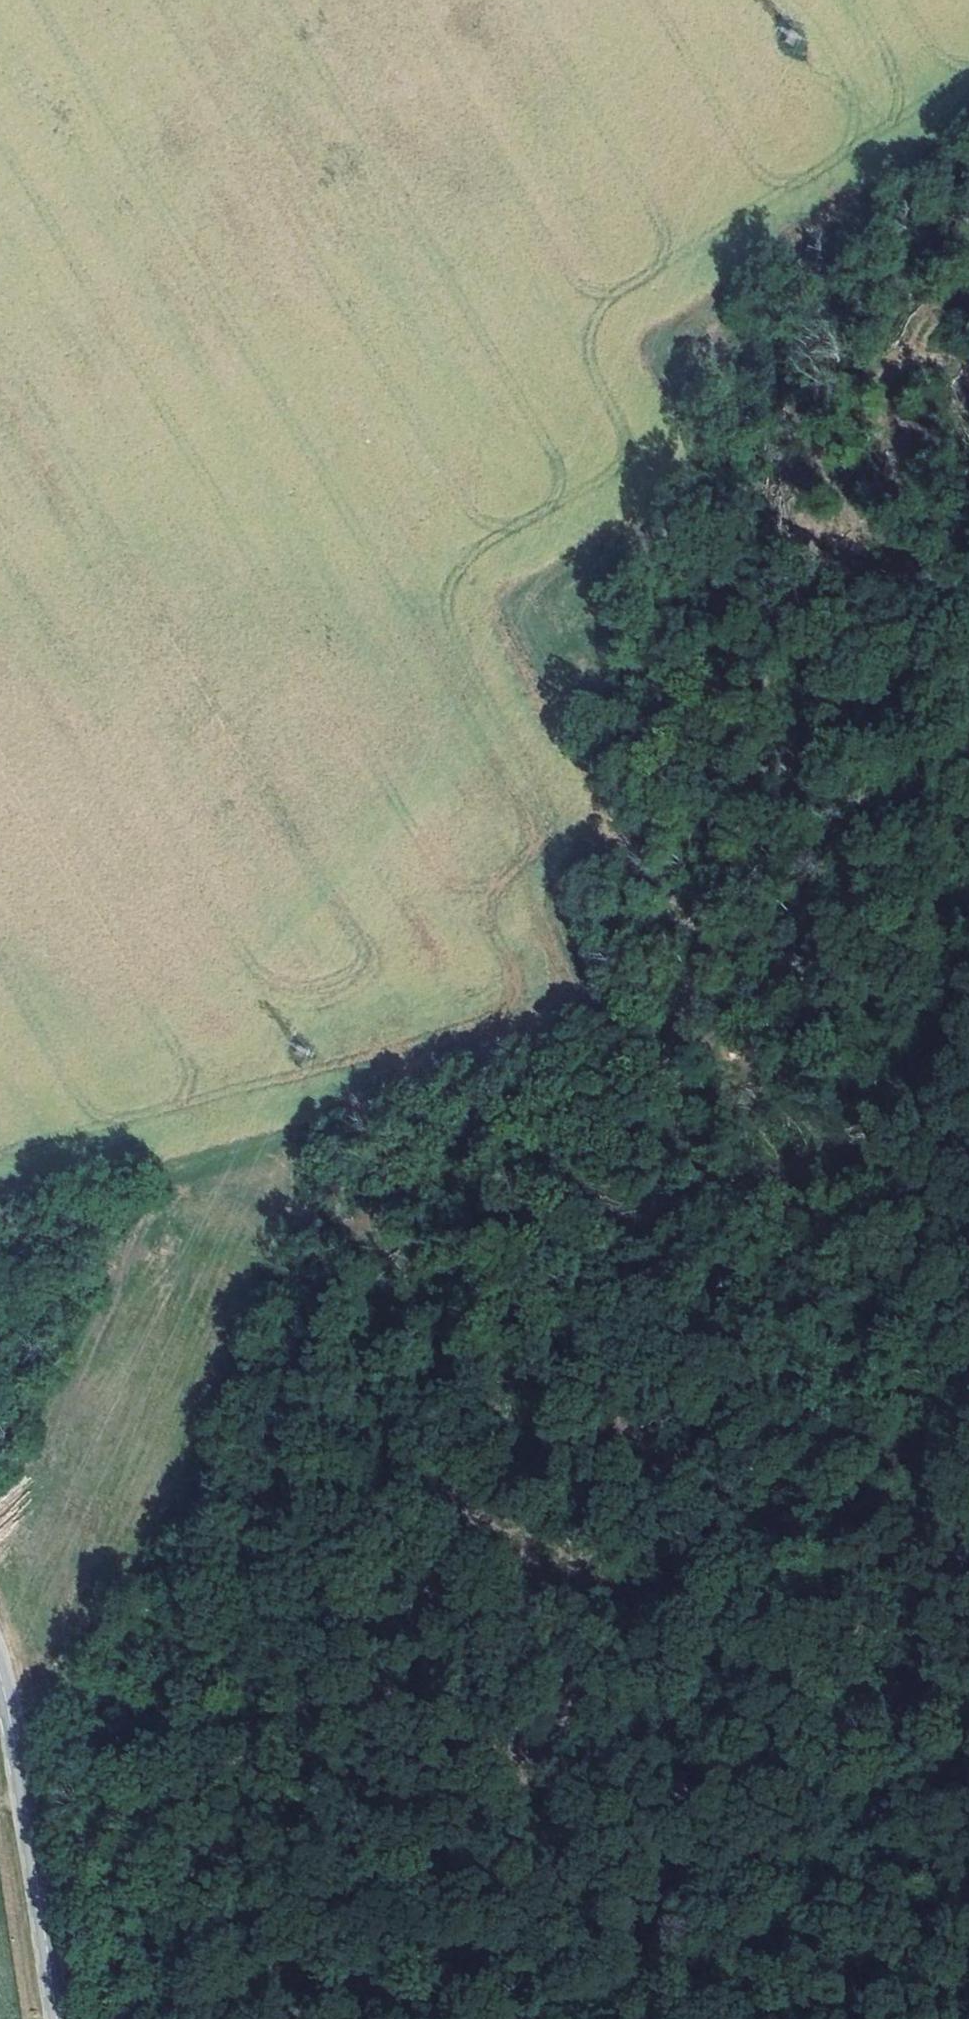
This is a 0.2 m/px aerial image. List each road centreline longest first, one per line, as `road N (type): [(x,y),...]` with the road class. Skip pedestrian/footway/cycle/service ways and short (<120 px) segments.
road 1 (unclassified): [(56,2018),(0,1678)]

